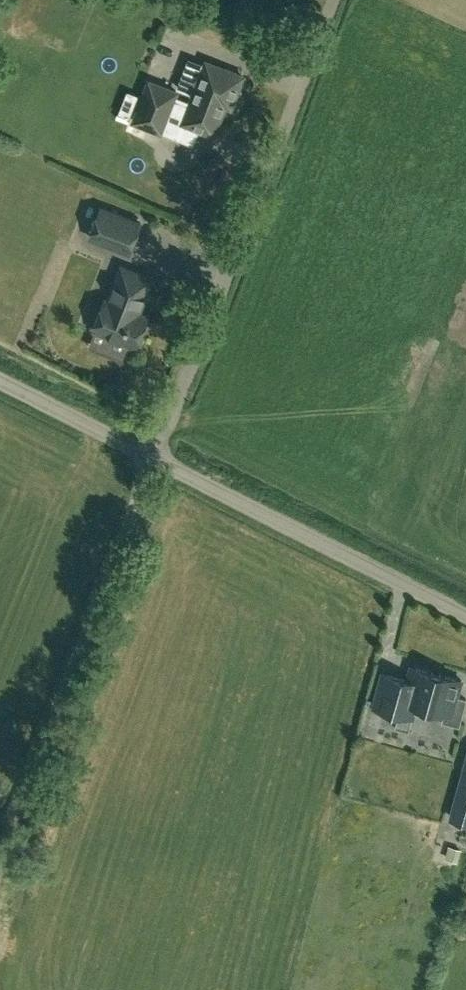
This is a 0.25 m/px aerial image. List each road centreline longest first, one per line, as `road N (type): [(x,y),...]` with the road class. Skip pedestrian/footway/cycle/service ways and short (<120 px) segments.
road 1 (residential): [(333,0),(154,458)]
road 2 (track): [(154,458),(0,849)]
road 3 (unclassified): [(465,616),(154,458)]
road 4 (unclassified): [(154,458),(0,381)]

